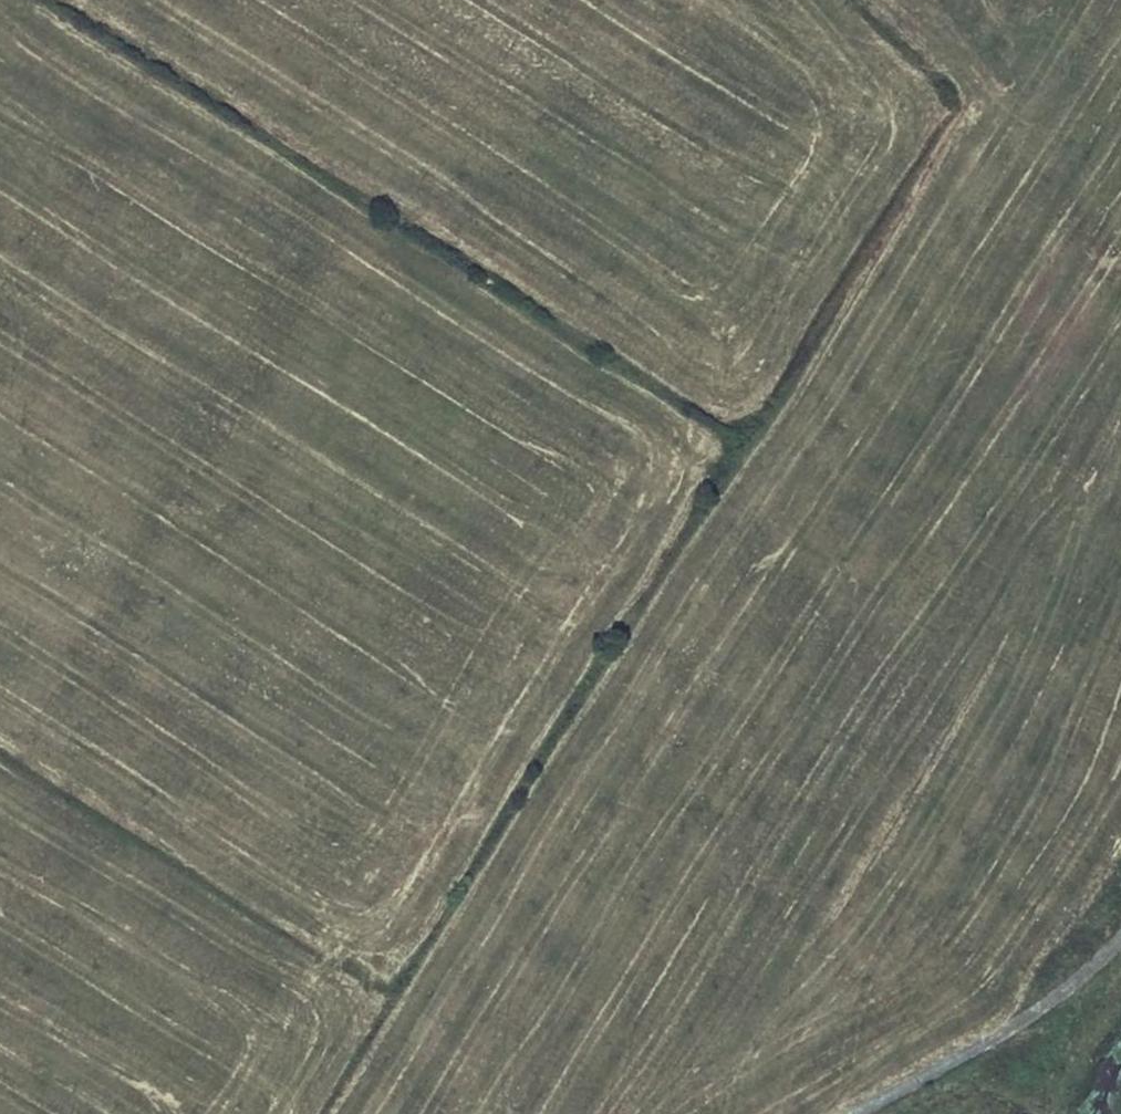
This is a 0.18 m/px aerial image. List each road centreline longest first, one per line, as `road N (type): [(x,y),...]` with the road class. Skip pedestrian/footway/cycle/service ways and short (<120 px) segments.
road 1 (track): [(841,1113),(1041,1002),(1120,933)]

